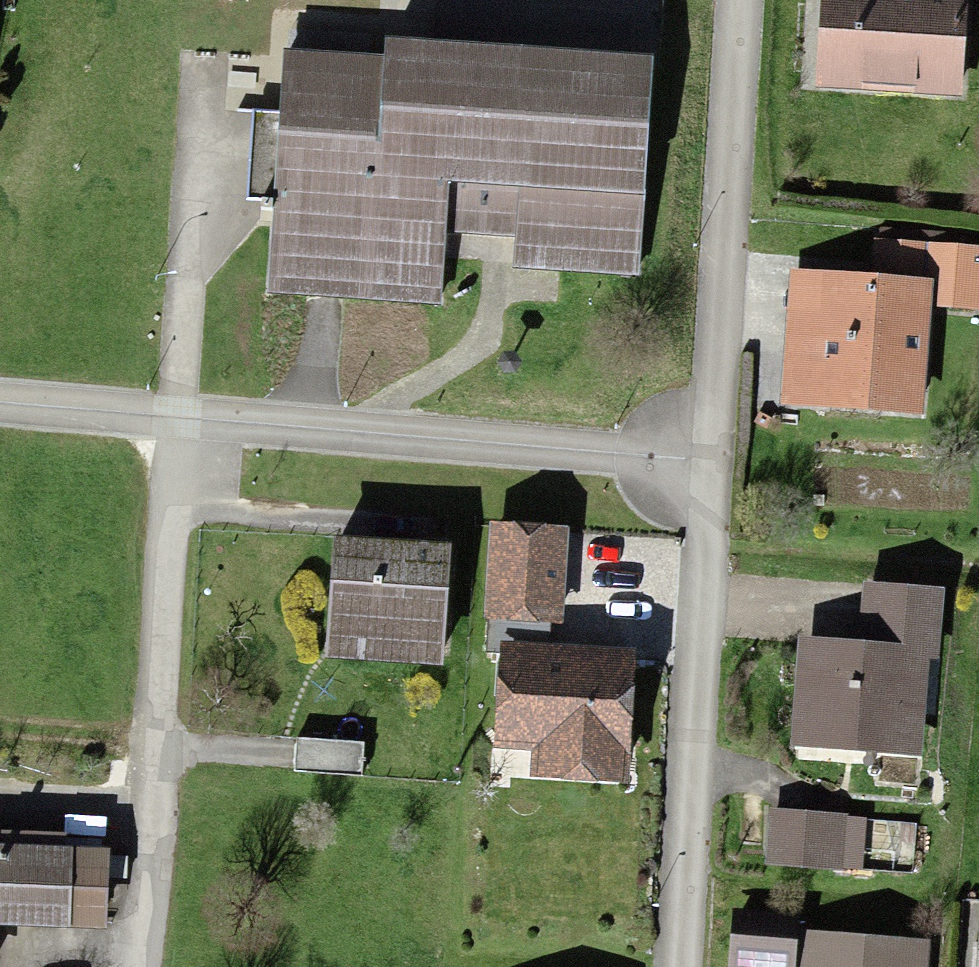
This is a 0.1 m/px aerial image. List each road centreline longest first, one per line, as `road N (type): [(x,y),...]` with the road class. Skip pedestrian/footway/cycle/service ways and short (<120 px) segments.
road 1 (residential): [(131,966),(175,418)]
road 2 (residential): [(712,461),(175,418)]
road 3 (residential): [(676,966),(712,461)]
road 4 (residential): [(712,461),(737,0)]
road 5 (residential): [(175,418),(0,403)]
road 6 (track): [(154,737),(0,722)]

